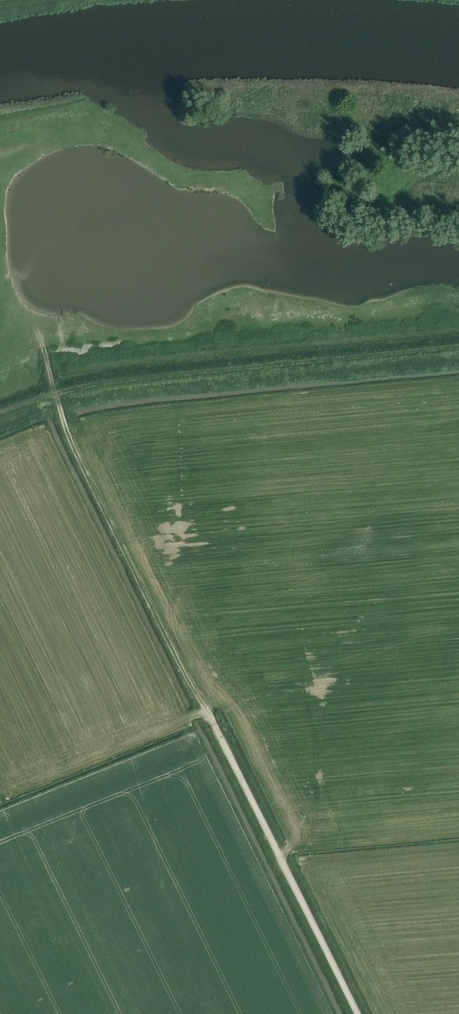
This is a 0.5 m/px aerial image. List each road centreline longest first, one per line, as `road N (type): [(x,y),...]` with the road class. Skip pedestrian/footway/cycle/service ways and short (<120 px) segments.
road 1 (unclassified): [(208,714),(357,1013)]

